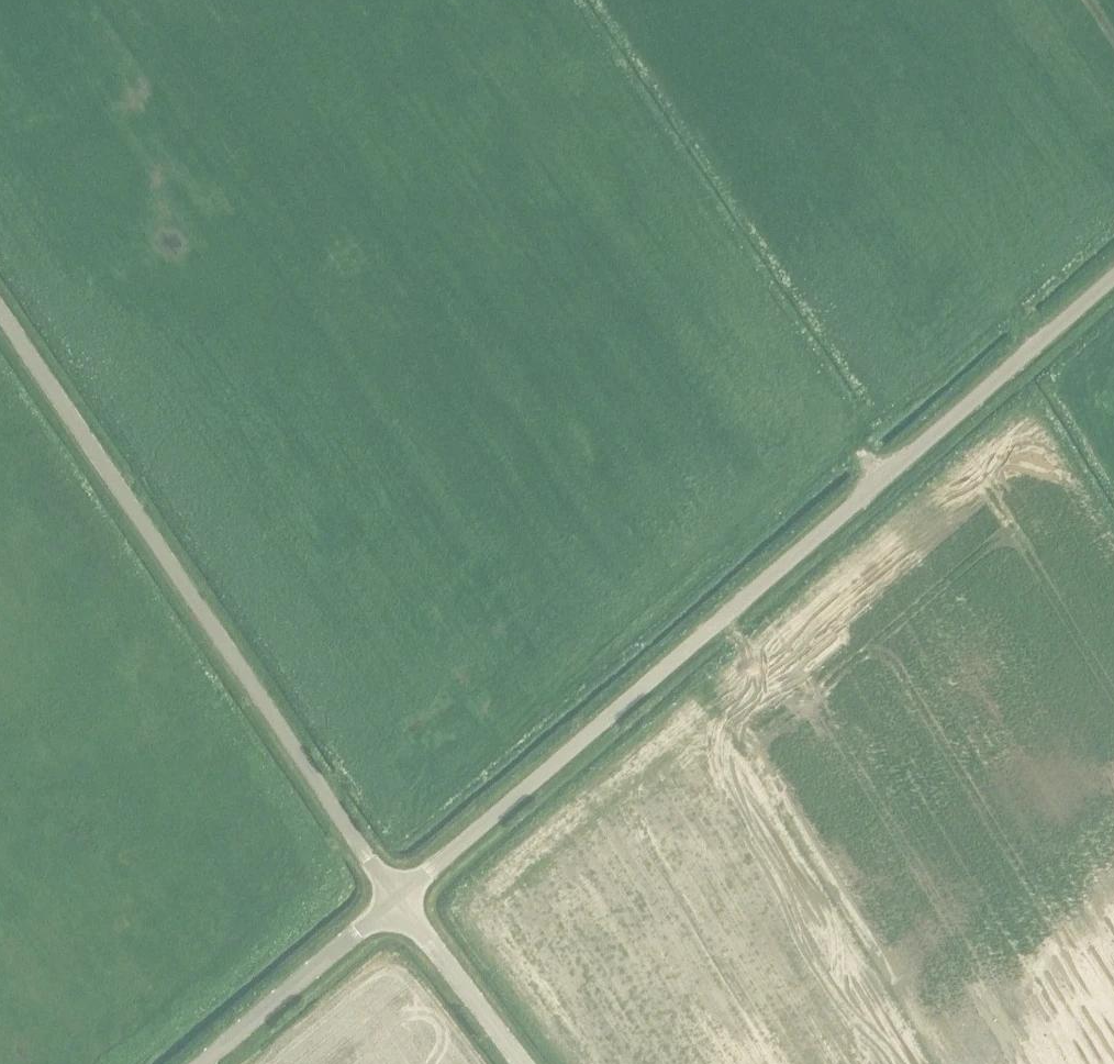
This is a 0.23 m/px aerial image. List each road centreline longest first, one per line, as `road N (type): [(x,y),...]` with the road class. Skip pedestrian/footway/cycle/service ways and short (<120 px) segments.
road 1 (unclassified): [(394,896),(1113,277)]
road 2 (unclassified): [(394,896),(0,309)]
road 3 (unclassified): [(198,1063),(394,896)]
road 4 (unclassified): [(522,1063),(394,896)]

